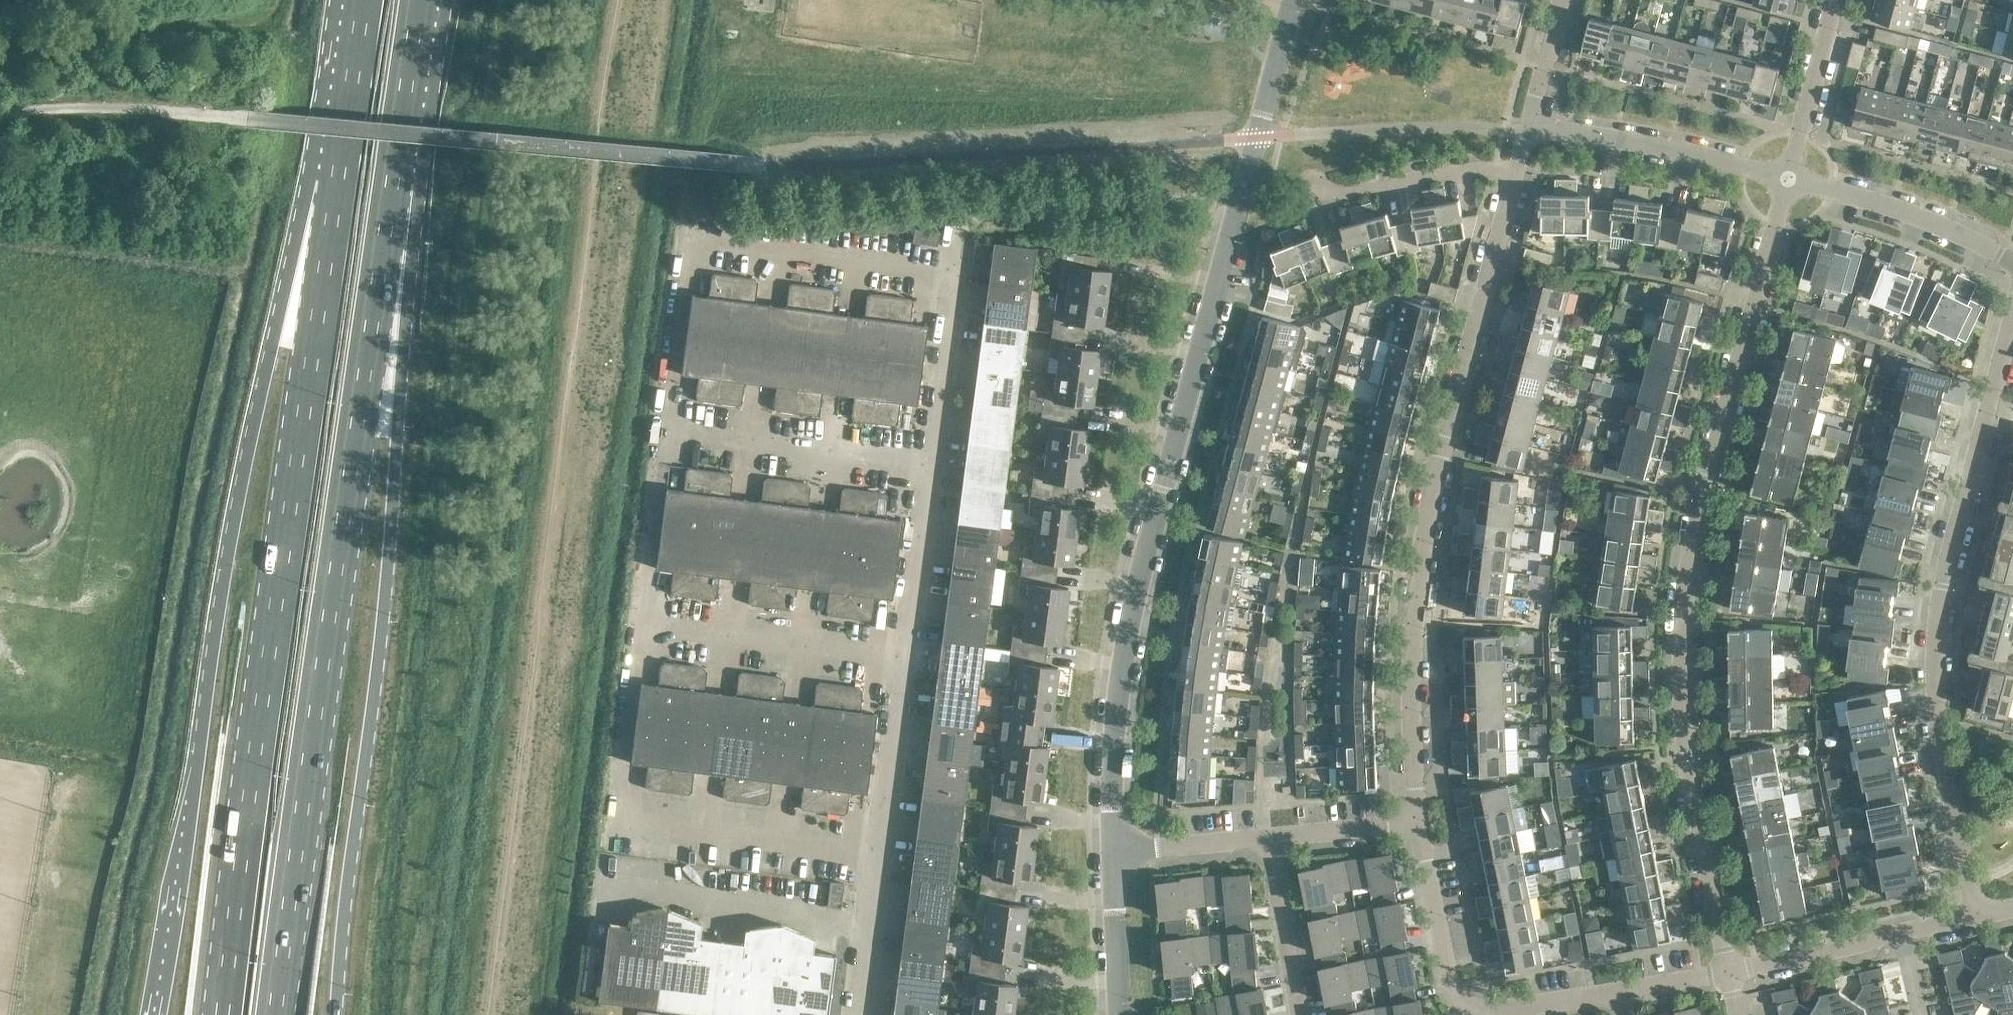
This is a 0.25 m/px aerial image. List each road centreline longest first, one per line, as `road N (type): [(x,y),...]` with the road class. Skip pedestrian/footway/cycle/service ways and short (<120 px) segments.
road 1 (tertiary): [(1112,850),(1111,749),(1122,657),(1291,0)]
road 2 (trunk): [(337,182),(272,343),(252,431),(151,1014)]
road 3 (trunk): [(337,182),(219,1014)]
road 4 (trunk): [(279,1014),(386,210)]
road 5 (residential): [(1726,968),(1684,743),(1682,614),(1688,546),(1790,178)]
road 6 (trunk): [(337,1014),(393,439),(386,210)]
road 7 (residential): [(1417,822),(1417,570),(1517,168)]
road 8 (residential): [(1978,914),(1938,690),(1941,645),(2012,332)]
road 9 (unclassified): [(929,459),(954,273),(685,244)]
road 10 (residential): [(1616,991),(1493,1011),(1463,1003),(1445,987),(1417,822)]
road 11 (unclassified): [(929,459),(658,426)]
road 12 (unclassified): [(902,656),(635,629)]
road 13 (unclassified): [(875,851),(609,827)]
road 14 (residential): [(1790,178),(1659,142),(1529,128)]
road 15 (residential): [(2012,261),(1910,213),(1790,178)]
road 16 (trunk): [(386,210),(418,0)]
road 17 (residential): [(1317,201),(1517,168)]
road 18 (unclassified): [(902,656),(929,459)]
road 19 (unclassified): [(875,851),(902,656)]
road 20 (residential): [(1790,178),(1836,0)]
road 21 (trunk): [(362,0),(337,182)]
road 22 (residential): [(1726,968),(1904,930)]
road 23 (residential): [(1297,1014),(1267,838)]
road 24 (unclassified): [(854,1014),(875,851)]
road 25 (tertiary): [(1117,1014),(1112,850)]
road 26 (residential): [(1112,850),(1267,838)]
road 27 (residential): [(1267,838),(1417,822)]
road 28 (residential): [(1529,128),(1562,0)]

